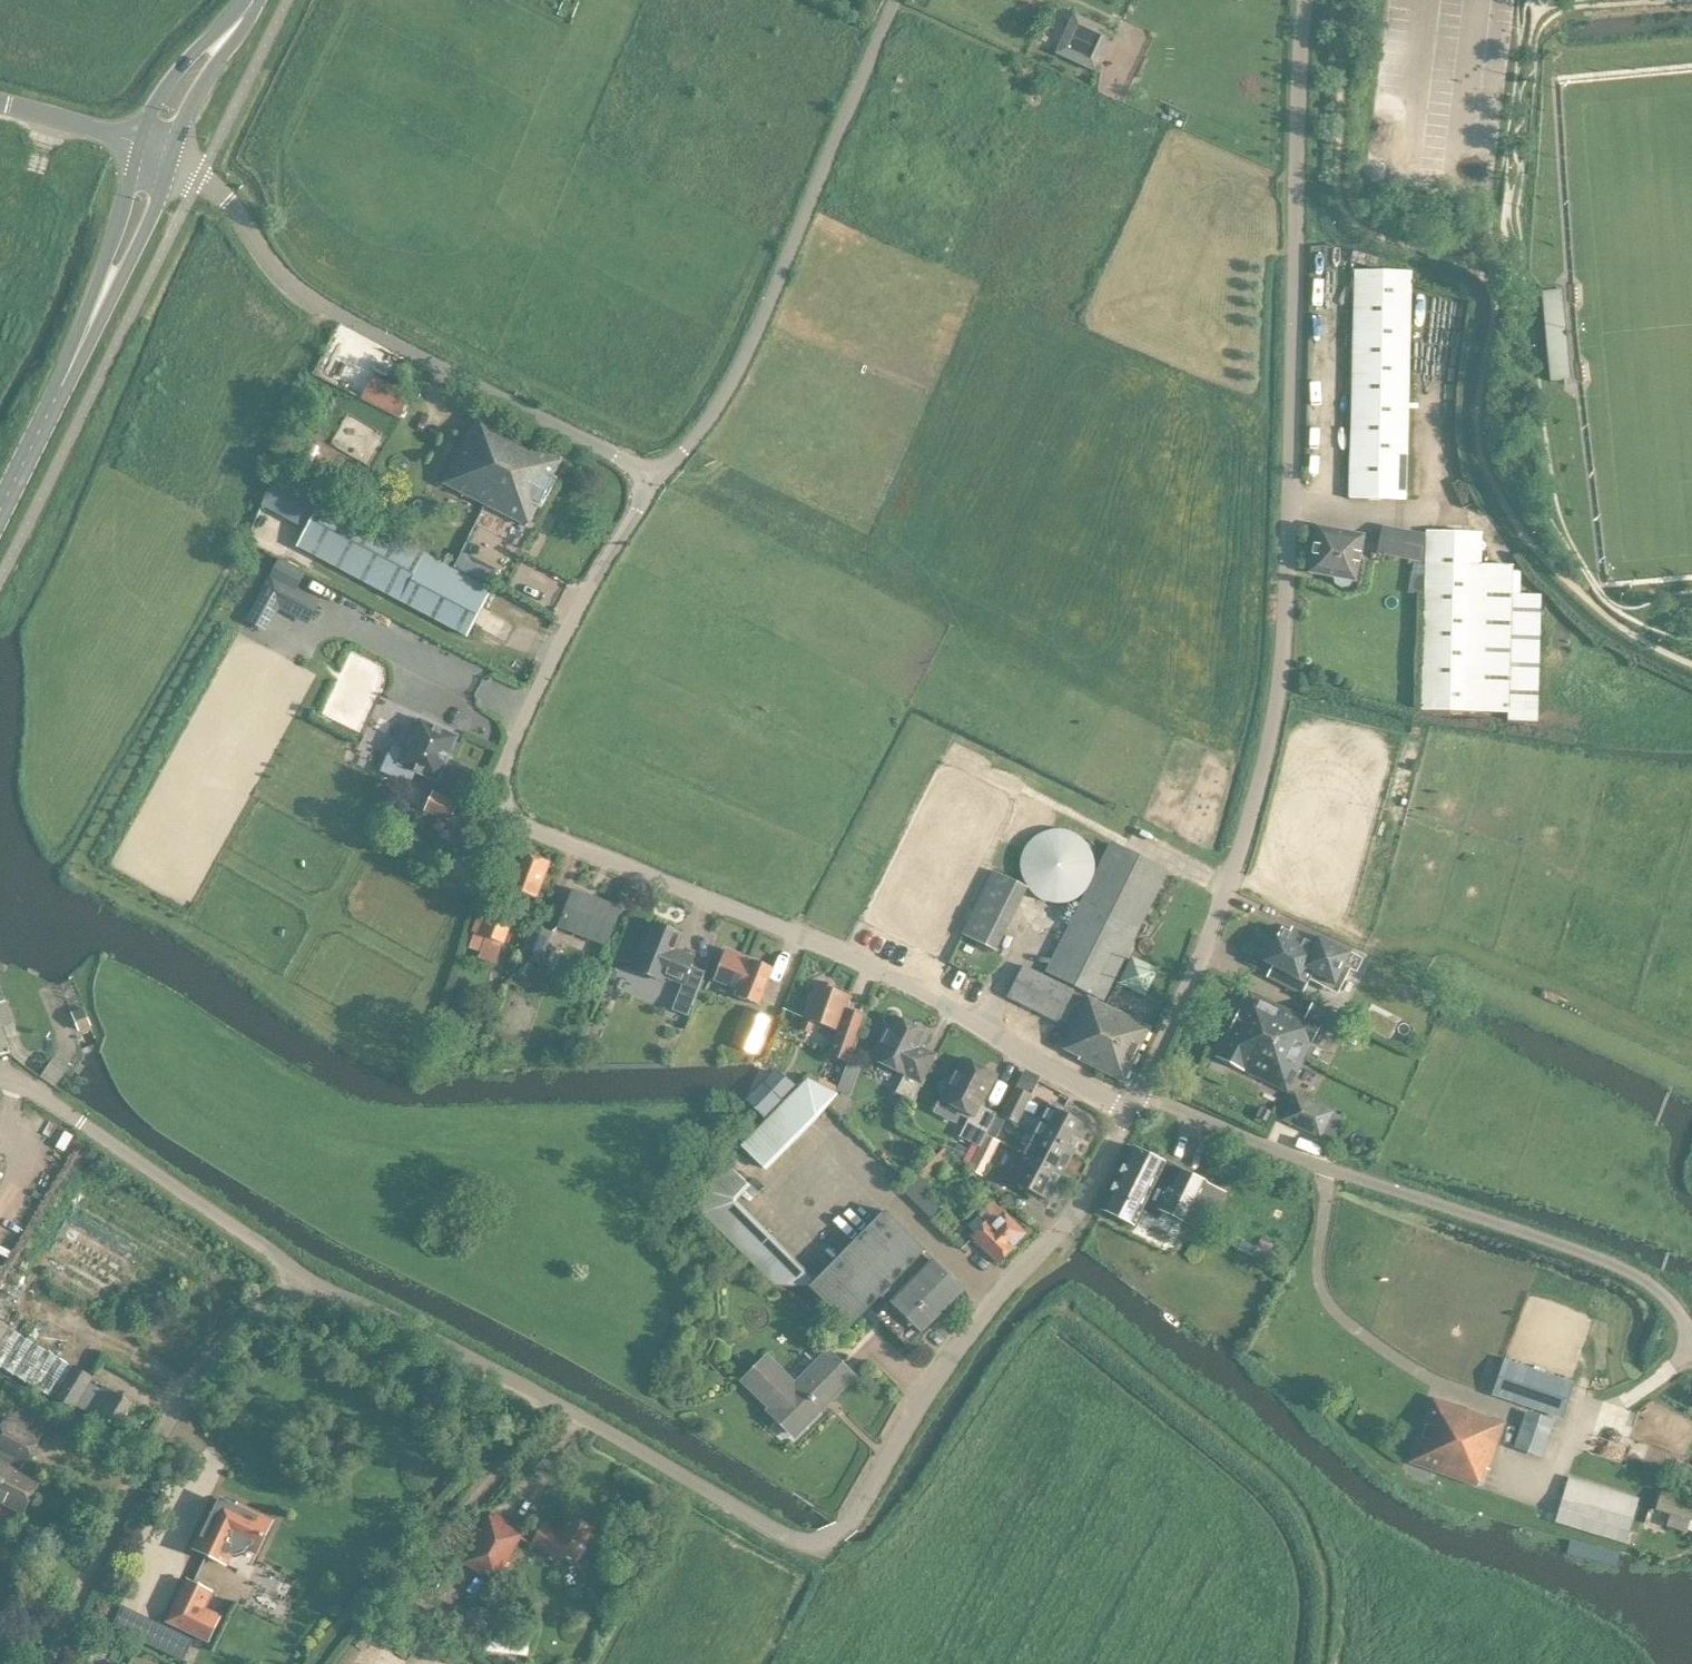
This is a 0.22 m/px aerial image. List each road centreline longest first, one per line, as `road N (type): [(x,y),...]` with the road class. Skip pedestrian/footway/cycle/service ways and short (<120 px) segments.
road 1 (unclassified): [(293,1275),(455,1347),(788,1536),(827,1540),(851,1516),(956,1349),(1053,1237),(1131,1105)]
road 2 (unclassified): [(1136,1092),(1212,932),(1282,687),(1305,0)]
road 3 (unclassified): [(1131,1105),(884,977),(518,827),(503,799),(508,762),(538,686),(656,476)]
road 4 (unclassified): [(1691,1333),(1656,1288),(1600,1256),(1324,1173),(1136,1092)]
road 5 (unclassified): [(656,476),(320,309),(289,285),(225,197),(155,146)]
road 6 (residential): [(656,476),(737,376),(898,0)]
road 7 (unclassified): [(47,1663),(169,1403),(293,1275)]
road 8 (tertiary): [(0,508),(126,245),(155,146)]
road 9 (unclassified): [(293,1275),(268,1248),(0,1076)]
road 10 (tertiary): [(155,146),(178,93),(250,0)]
road 11 (tertiary): [(155,146),(0,107)]

